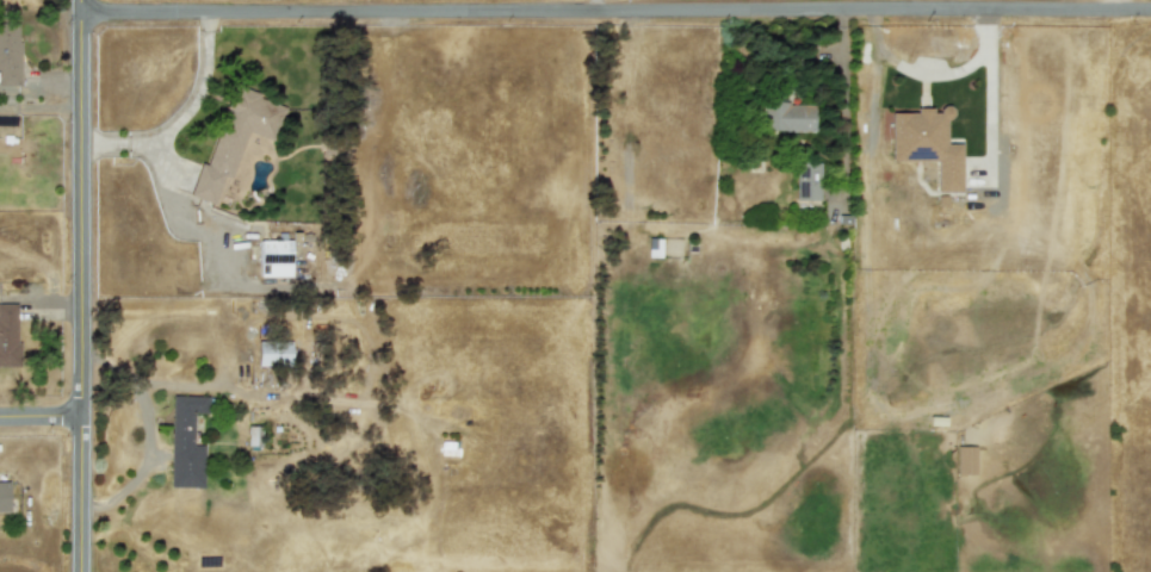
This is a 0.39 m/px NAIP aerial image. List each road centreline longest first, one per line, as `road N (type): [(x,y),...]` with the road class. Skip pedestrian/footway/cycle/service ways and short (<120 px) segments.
road 1 (residential): [(80,14),(1150,11)]
road 2 (tertiary): [(80,0),(80,571)]

